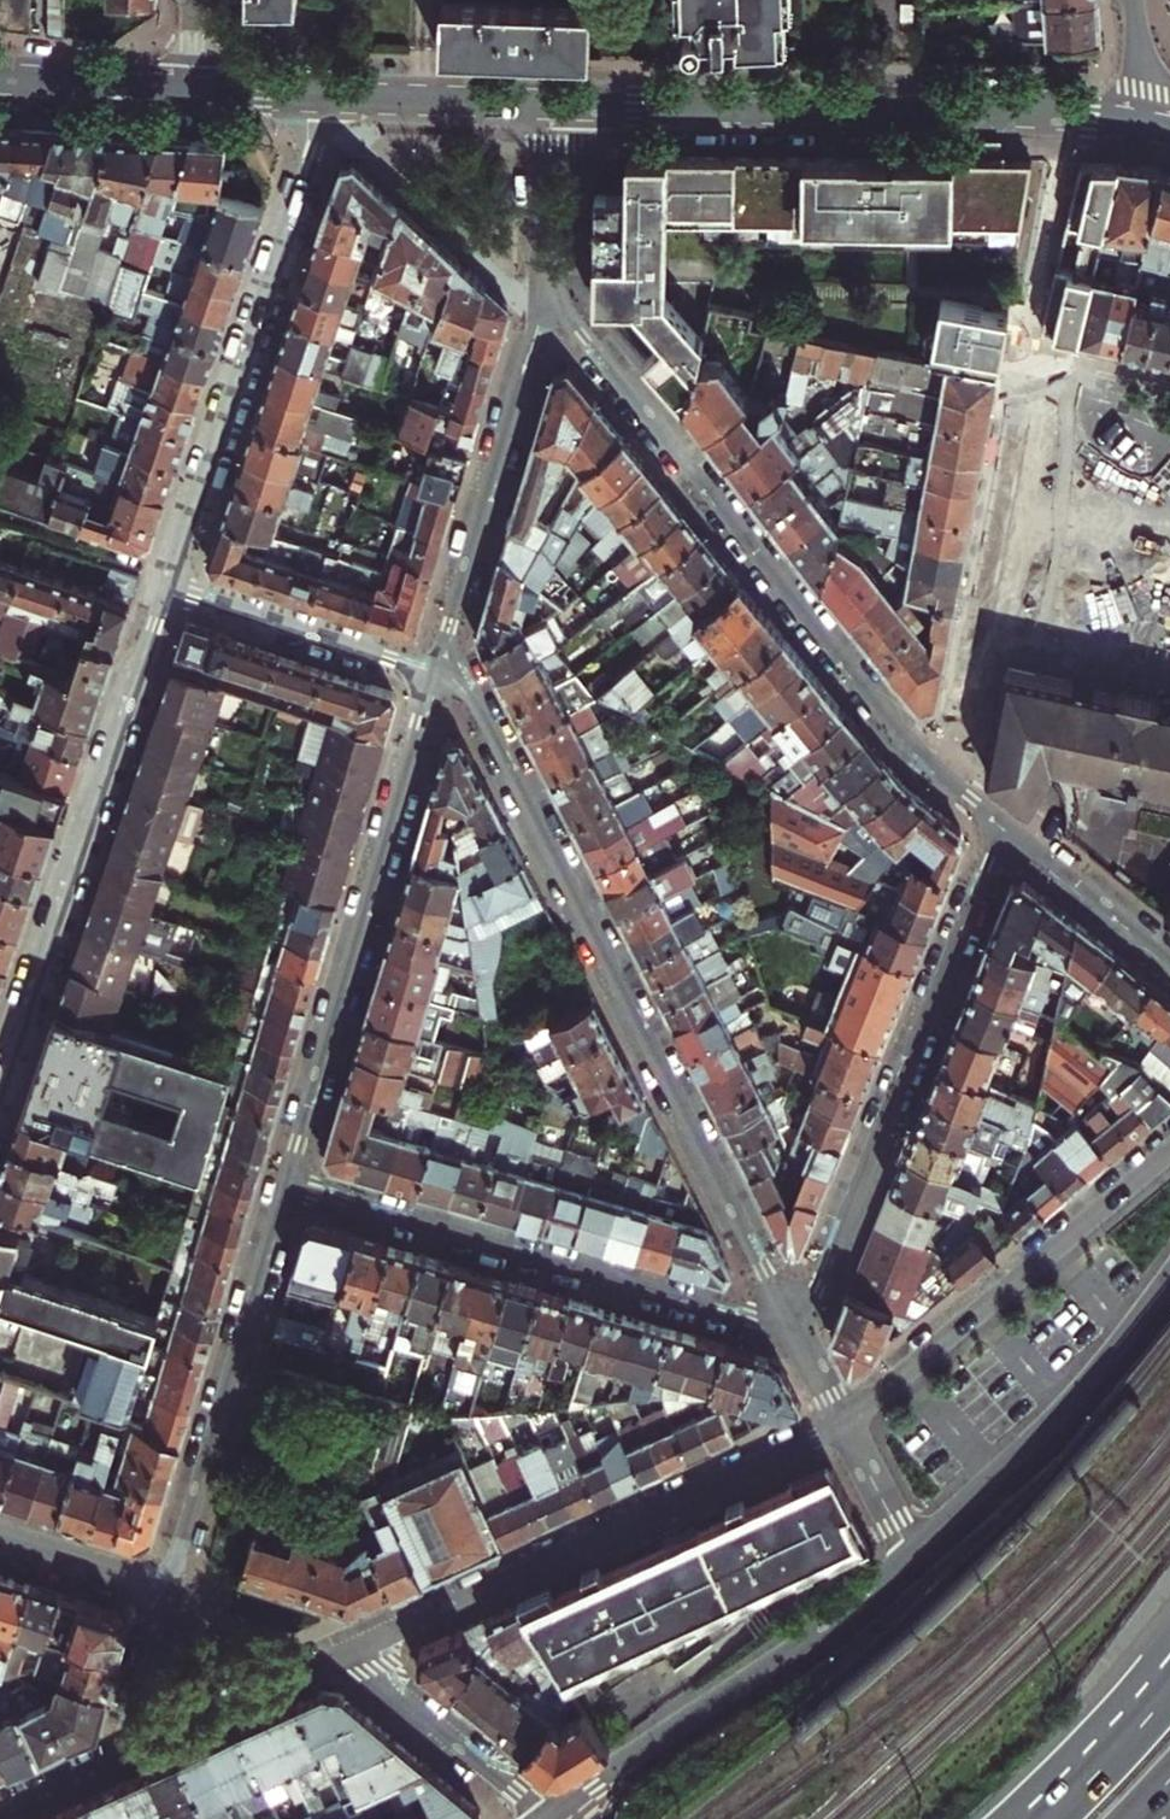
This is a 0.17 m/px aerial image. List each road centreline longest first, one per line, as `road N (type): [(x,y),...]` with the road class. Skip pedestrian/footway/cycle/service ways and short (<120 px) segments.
road 1 (residential): [(430,680),(455,691),(478,716),(798,1334)]
road 2 (residential): [(952,778),(546,287)]
road 3 (tertiary): [(549,104),(973,111),(1144,125)]
road 4 (tertiary): [(840,1424),(342,1652)]
road 5 (residential): [(798,1334),(1005,827)]
road 6 (residential): [(284,1184),(798,1334)]
road 7 (residential): [(430,680),(284,1184)]
road 8 (residential): [(0,1080),(167,587)]
road 9 (residential): [(952,778),(1033,409),(1069,391),(1169,413)]
road 10 (residential): [(167,587),(326,98)]
road 11 (tertiary): [(556,1818),(907,1568)]
road 12 (tertiary): [(1169,1153),(840,1424)]
road 13 (residential): [(284,1184),(166,1590)]
road 14 (residential): [(546,287),(430,680)]
road 15 (tertiary): [(907,1568),(1068,1413),(1169,1298)]
road 16 (unclassified): [(167,587),(430,680)]
road 17 (tertiary): [(342,1652),(543,1818)]
road 18 (tertiary): [(342,1652),(114,1760)]
road 19 (tertiary): [(549,104),(326,98)]
road 20 (residential): [(1169,961),(1005,827)]
road 21 (tertiary): [(190,92),(0,79)]
road 22 (trunk): [(1169,1683),(1044,1818)]
road 23 (residential): [(546,287),(549,104)]
road 24 (residential): [(166,1590),(114,1760)]
road 25 (residential): [(0,1538),(166,1590)]
road 26 (residential): [(840,1424),(907,1568)]
road 27 (tertiary): [(326,98),(190,92)]
road 28 (tertiary): [(114,1760),(0,1814)]
road 29 (tertiary): [(1144,125),(1134,0)]

